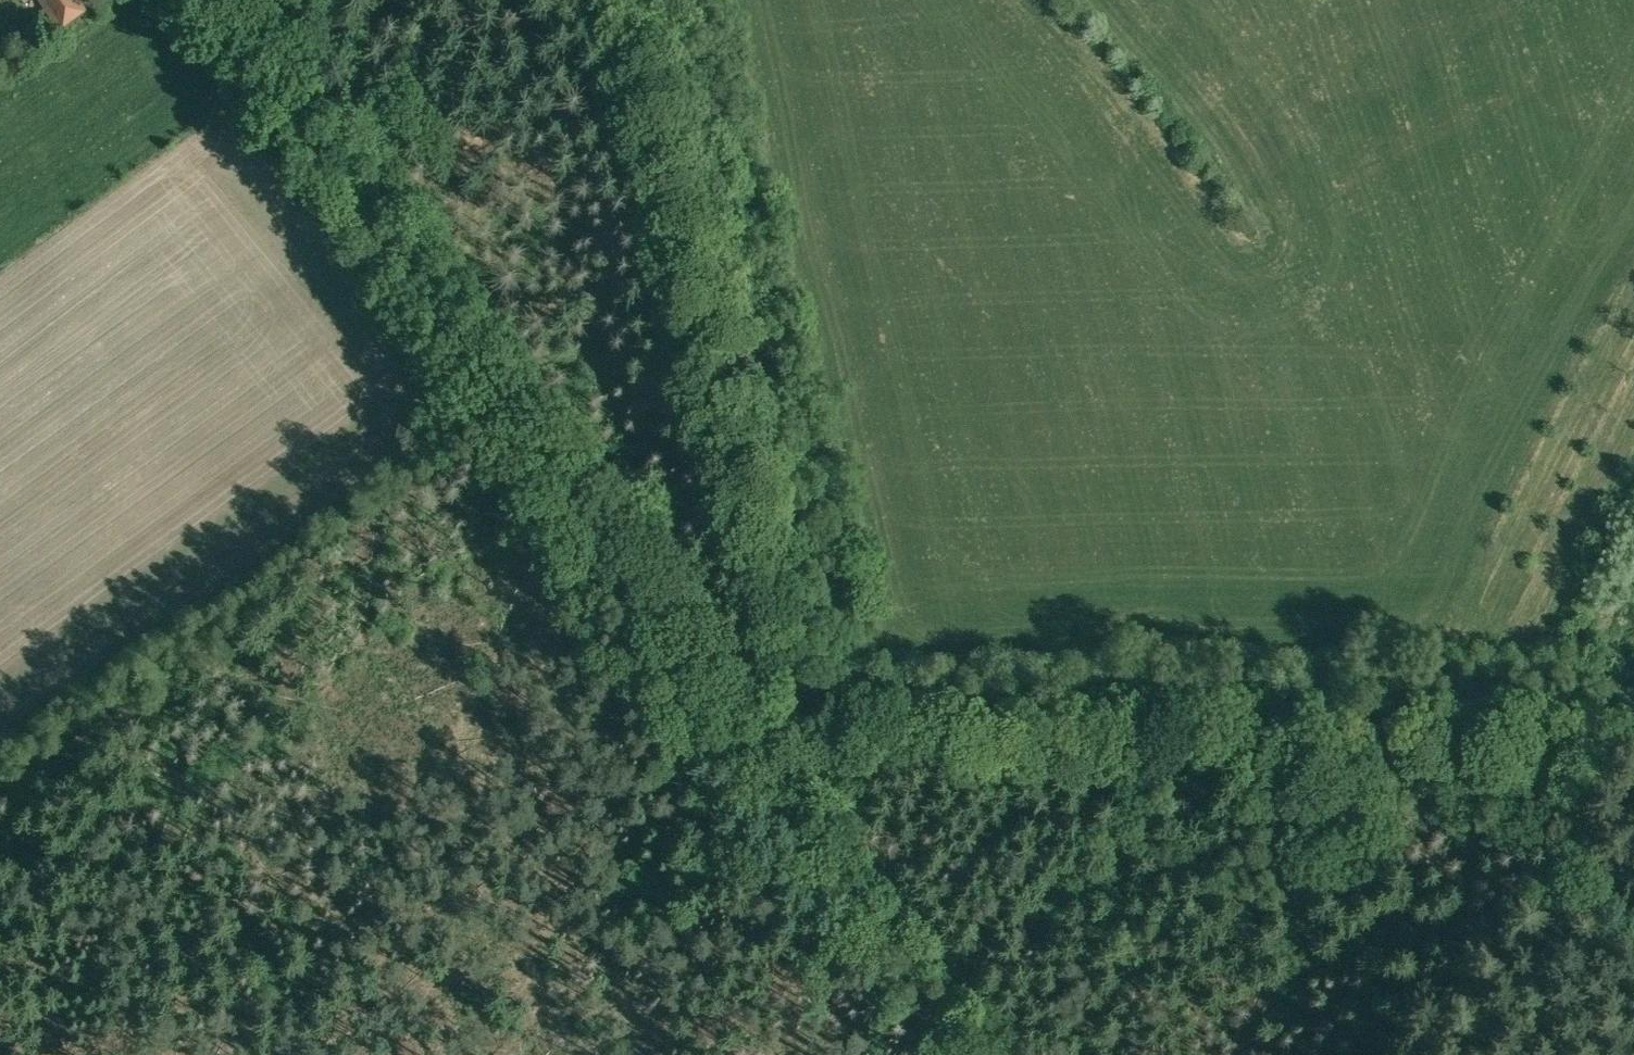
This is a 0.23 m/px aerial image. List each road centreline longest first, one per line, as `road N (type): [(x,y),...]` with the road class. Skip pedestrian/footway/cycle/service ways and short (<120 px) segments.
road 1 (track): [(714,703),(218,0)]
road 2 (track): [(967,1054),(714,703)]

